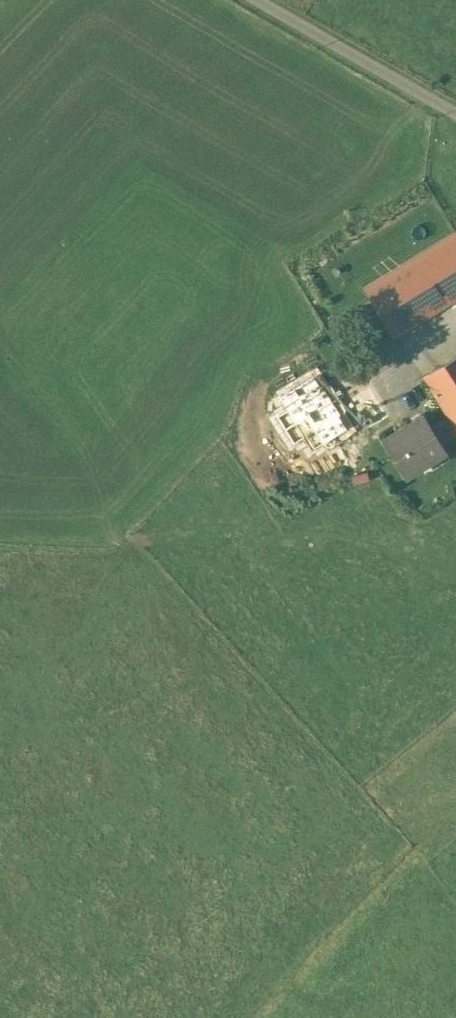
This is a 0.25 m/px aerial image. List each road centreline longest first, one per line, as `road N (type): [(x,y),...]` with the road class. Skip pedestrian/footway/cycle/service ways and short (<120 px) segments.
road 1 (unclassified): [(255,0),(455,112)]

